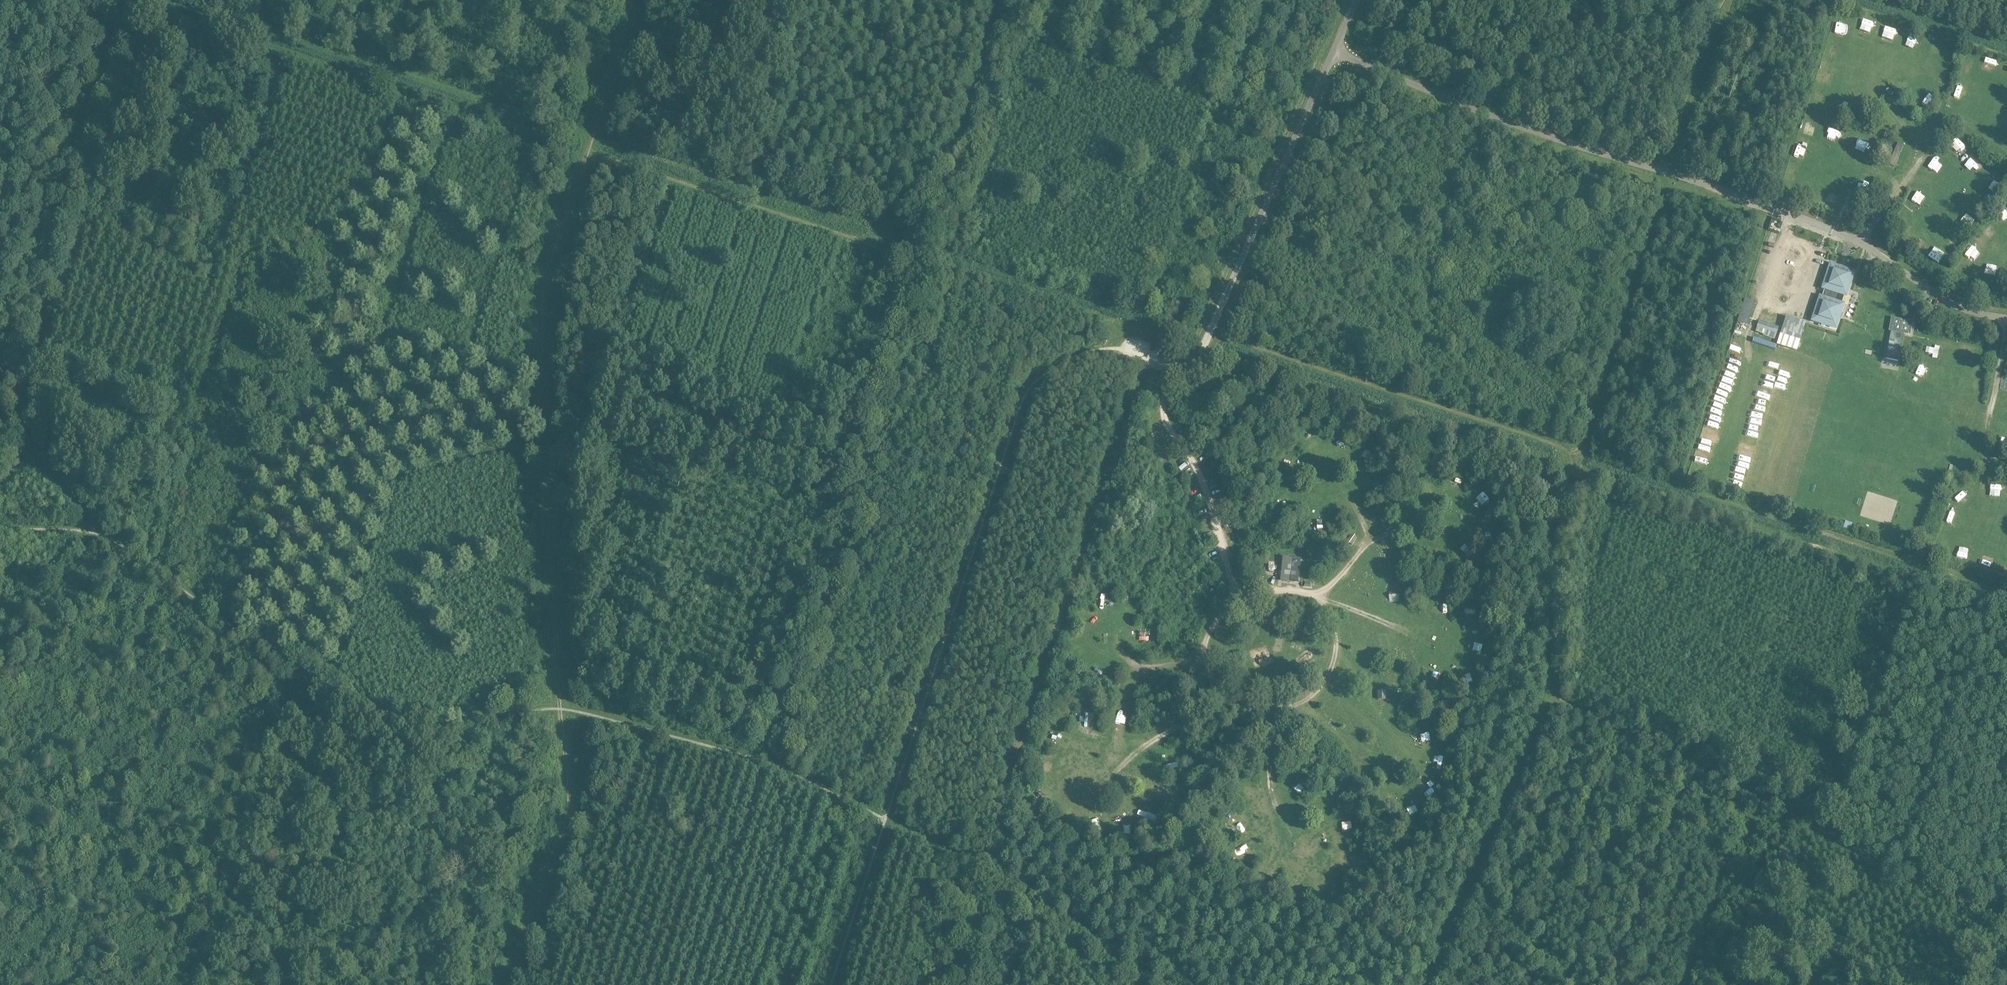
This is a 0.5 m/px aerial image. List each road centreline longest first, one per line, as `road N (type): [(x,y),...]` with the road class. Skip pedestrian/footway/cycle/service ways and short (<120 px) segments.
road 1 (track): [(637,0),(549,285),(560,708),(573,804),(557,866),(505,984)]
road 2 (track): [(2006,610),(1583,472),(1549,441),(1237,342),(1205,343)]
road 3 (track): [(943,267),(549,132),(539,113),(175,0)]
road 4 (track): [(150,0),(21,435),(29,481),(93,532)]
road 5 (track): [(1579,470),(1731,0)]
road 6 (unclassified): [(1767,208),(1530,131),(1333,51)]
road 7 (unclassified): [(1205,343),(1333,51)]
road 8 (track): [(1205,343),(1119,327),(1010,290)]

